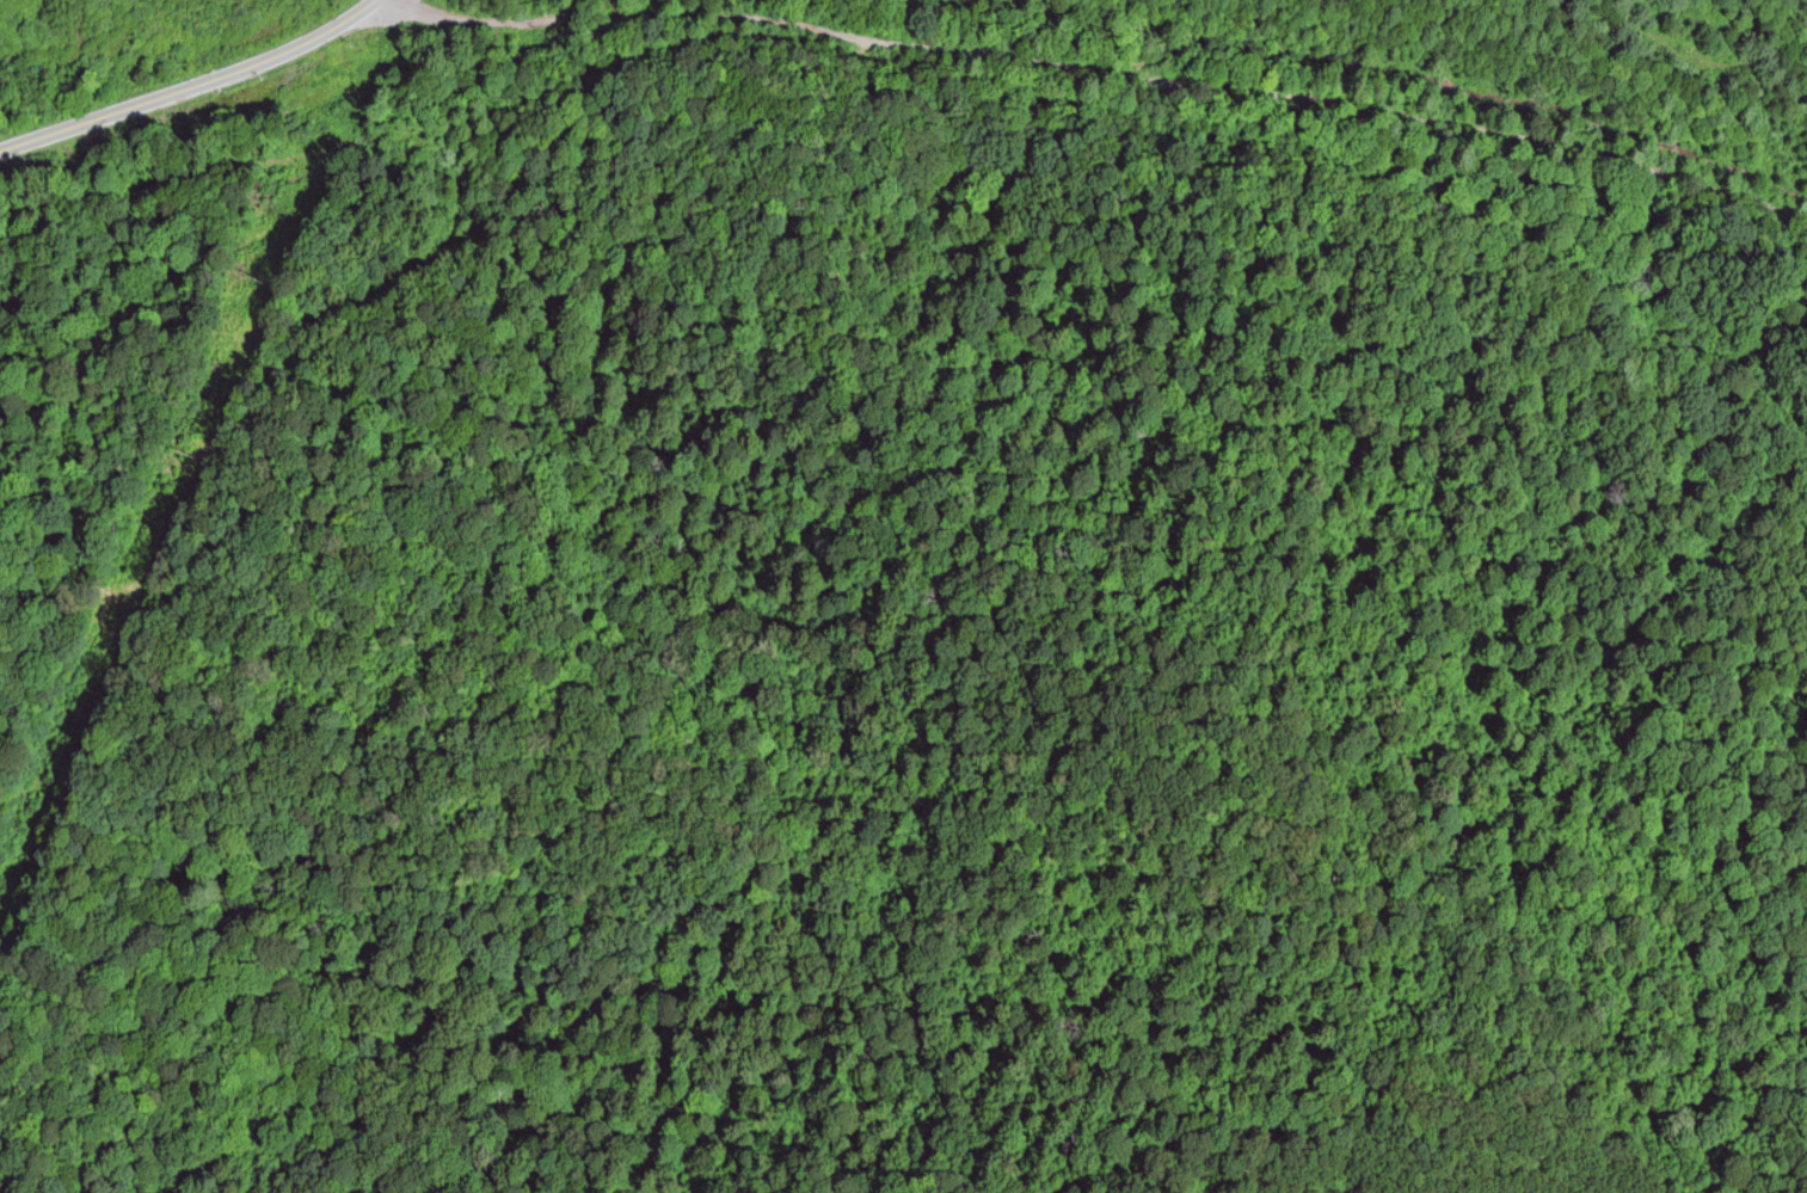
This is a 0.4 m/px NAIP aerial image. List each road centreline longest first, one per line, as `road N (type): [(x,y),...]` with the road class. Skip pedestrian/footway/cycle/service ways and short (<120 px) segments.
road 1 (residential): [(1806,222),(1704,177),(1581,143),(1188,86),(977,44),(865,38),(758,16),(496,18),(419,13),(394,0)]
road 2 (tertiary): [(373,0),(282,51),(0,150)]

